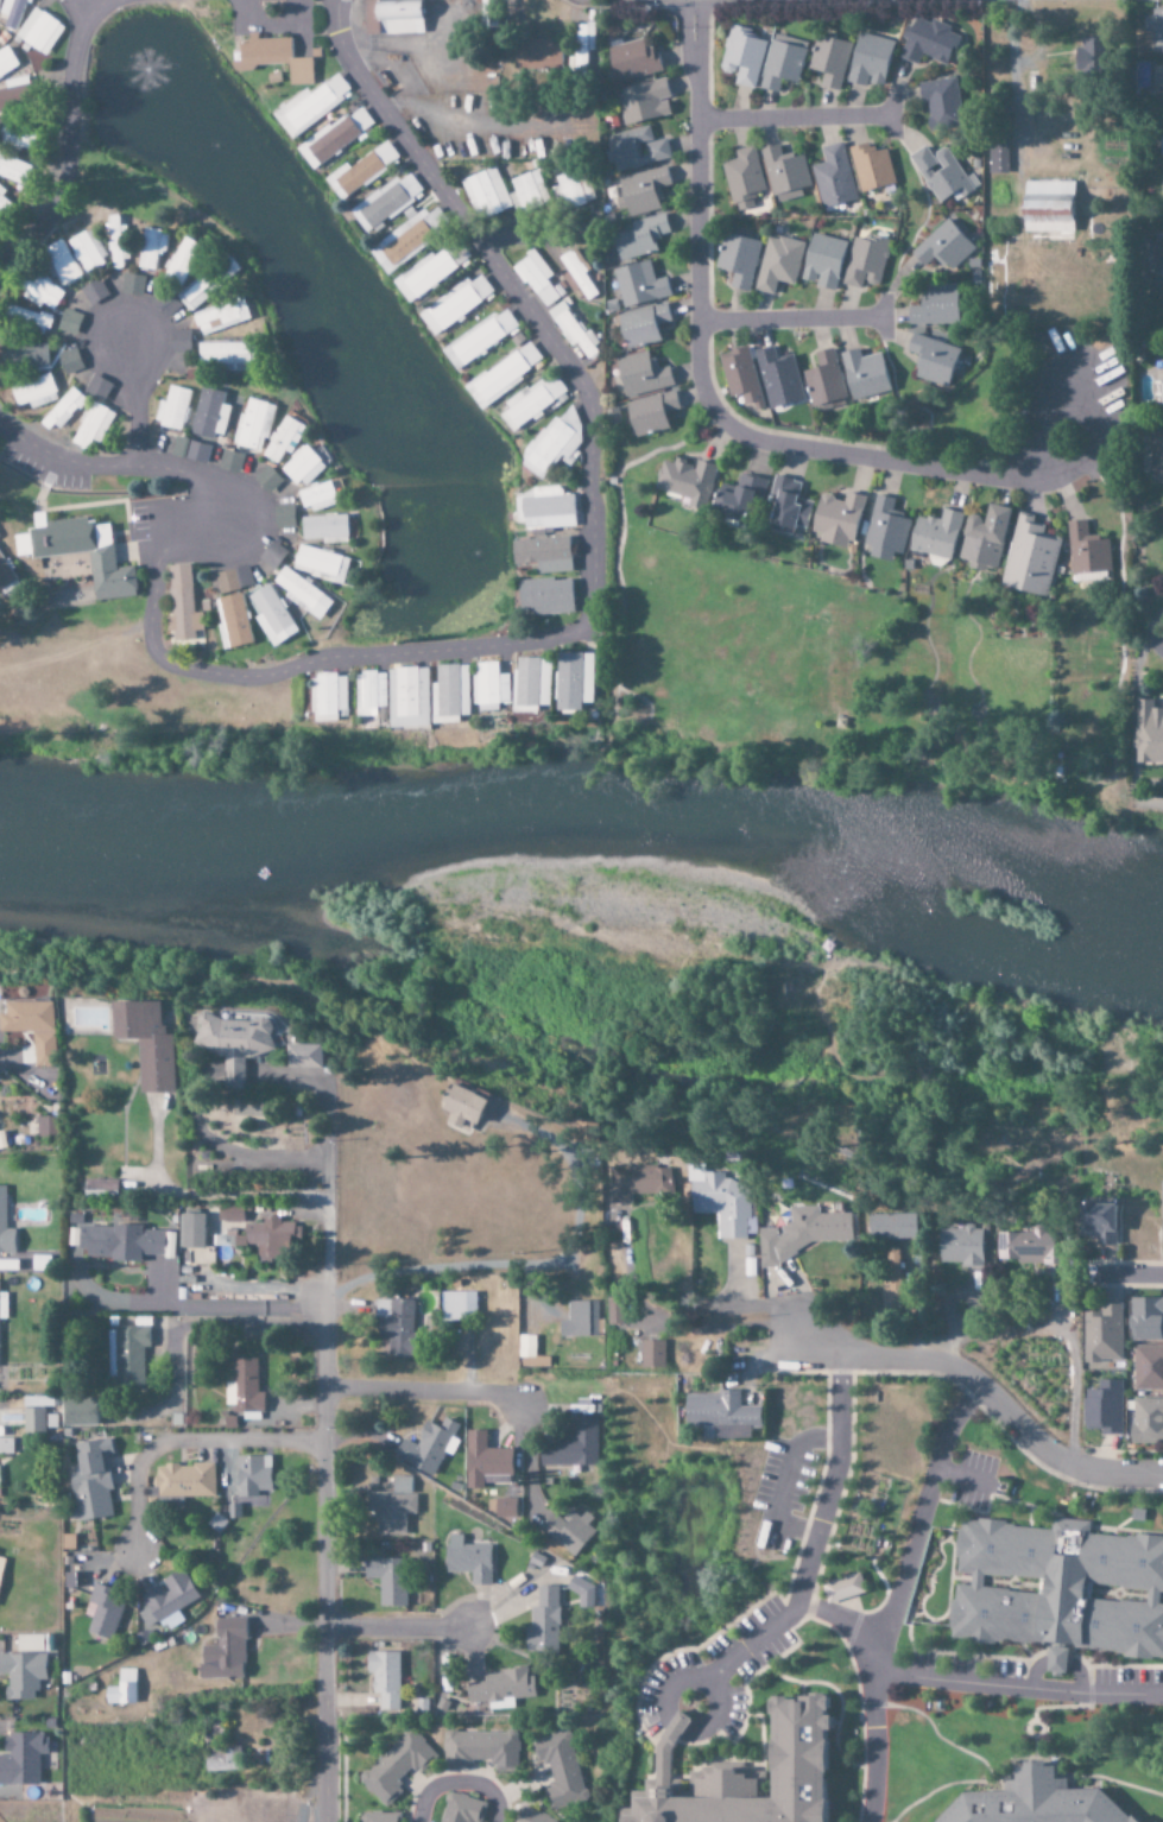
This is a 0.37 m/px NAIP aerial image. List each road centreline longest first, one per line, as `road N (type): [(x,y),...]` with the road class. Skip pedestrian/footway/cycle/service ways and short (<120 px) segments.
road 1 (residential): [(201,477),(154,571),(153,643),(169,663),(254,678),(330,662),(552,640),(590,620),(593,422),(584,391),(347,56),(337,0)]
road 2 (residential): [(700,0),(699,365),(709,406),(744,438),(770,445),(1035,485)]
road 3 (residential): [(328,1821),(324,1201)]
road 4 (residential): [(1162,1477),(1096,1473),(1053,1457),(976,1381),(940,1362),(864,1358),(807,1336)]
road 5 (residential): [(92,0),(81,33),(64,196),(0,272)]
road 6 (residential): [(325,1443),(159,1447),(138,1467),(137,1552)]
road 7 (residential): [(0,427),(56,460),(201,477)]
road 8 (residential): [(327,1388),(460,1391),(523,1403)]
road 9 (residential): [(701,121),(895,116)]
road 10 (residential): [(700,322),(884,318)]
road 11 (residential): [(328,1628),(470,1627)]
road 12 (residential): [(139,466),(129,342)]

